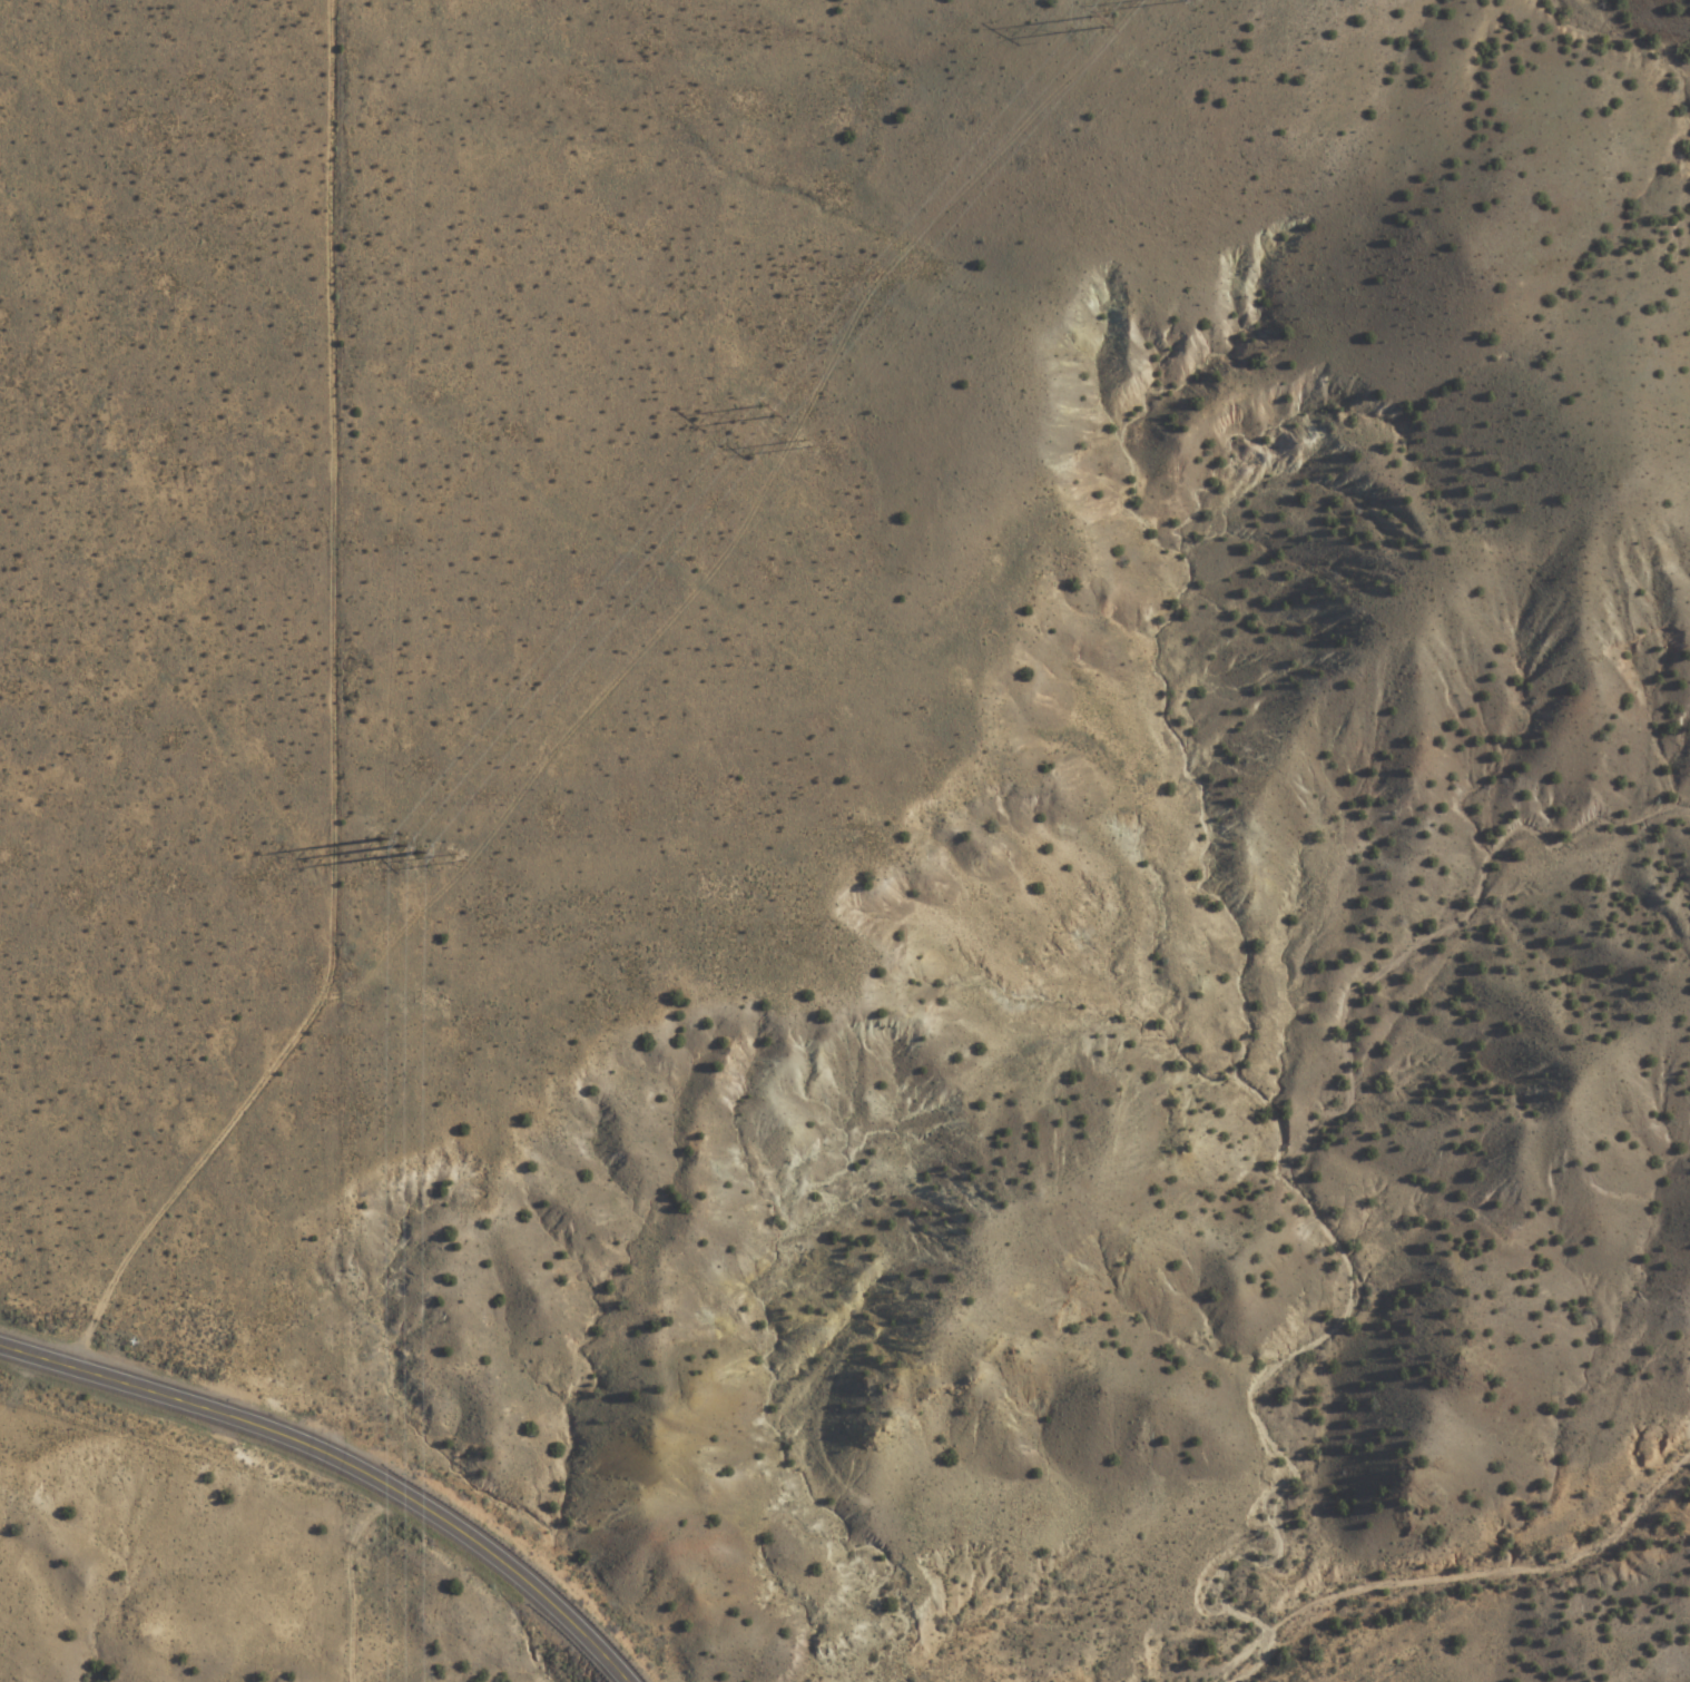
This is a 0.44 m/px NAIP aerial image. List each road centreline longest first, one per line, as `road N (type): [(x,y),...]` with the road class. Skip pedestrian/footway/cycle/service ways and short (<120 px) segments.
road 1 (track): [(71,1367),(143,1233),(328,986),(335,856),(332,0)]
road 2 (secondary): [(627,1681),(576,1624),(399,1492),(213,1410),(0,1345)]

